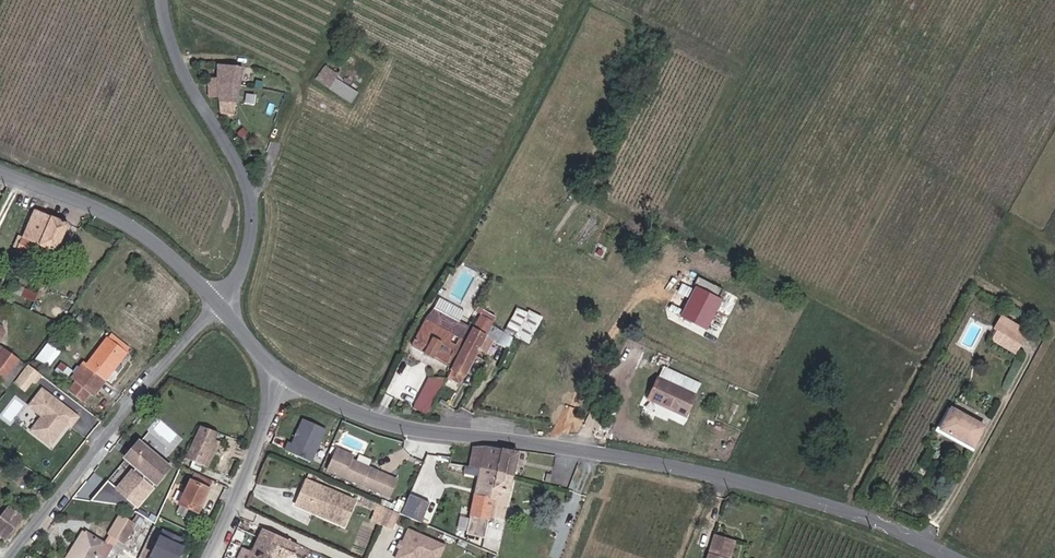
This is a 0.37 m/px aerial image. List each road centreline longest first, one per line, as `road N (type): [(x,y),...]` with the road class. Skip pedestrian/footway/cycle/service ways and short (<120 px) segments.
road 1 (tertiary): [(286,375),(378,421),(743,482),(875,522),(952,557)]
road 2 (unclassified): [(161,0),(188,82),(250,198),(248,252),(220,304)]
road 3 (residential): [(220,304),(14,557)]
road 4 (tertiary): [(0,171),(106,212),(220,304)]
road 5 (unclassified): [(286,375),(210,557)]
road 6 (track): [(581,449),(631,346),(679,326)]

